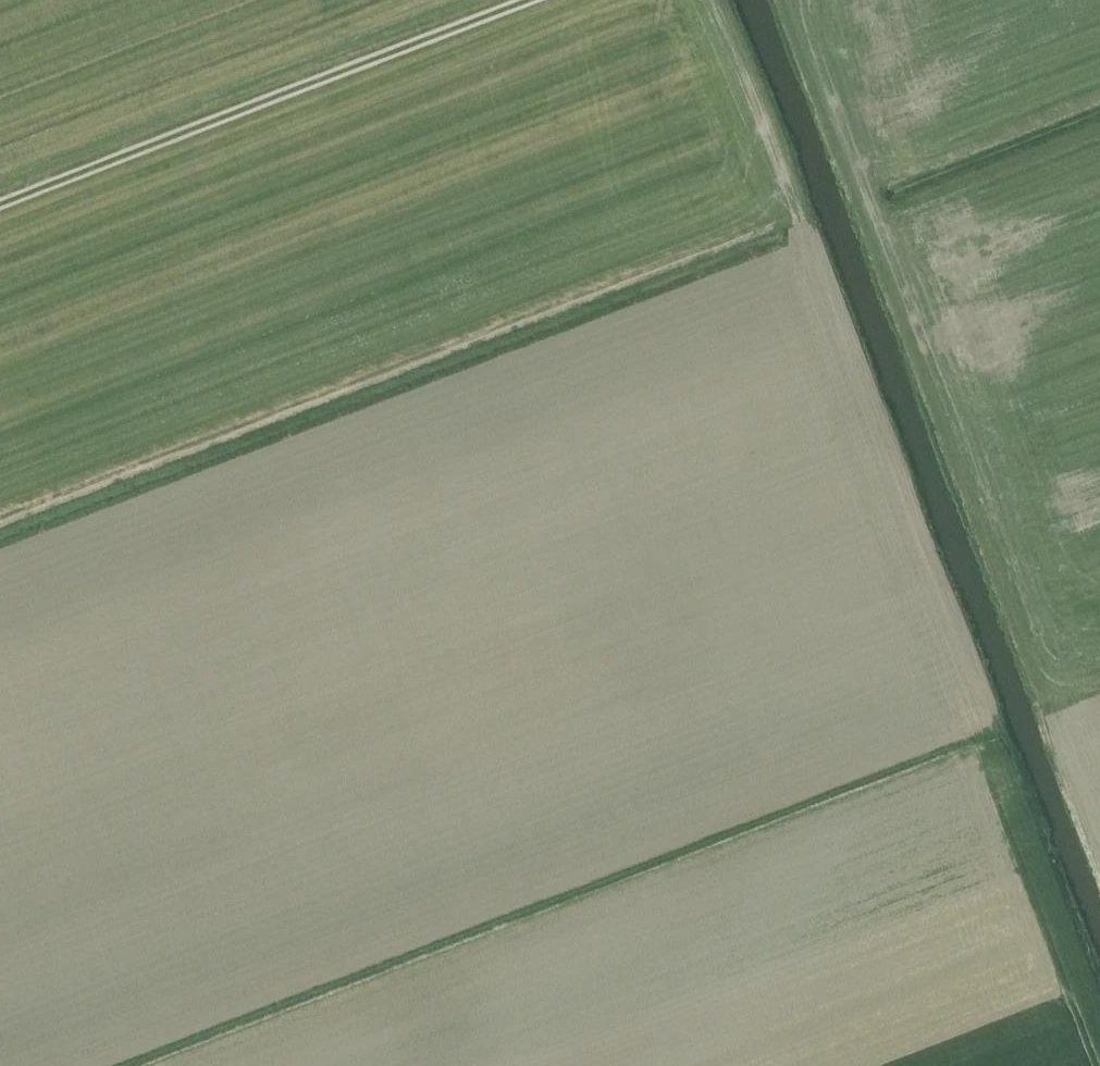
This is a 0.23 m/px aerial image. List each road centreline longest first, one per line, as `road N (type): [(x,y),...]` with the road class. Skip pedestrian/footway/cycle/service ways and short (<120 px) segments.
road 1 (track): [(0,203),(528,0)]

